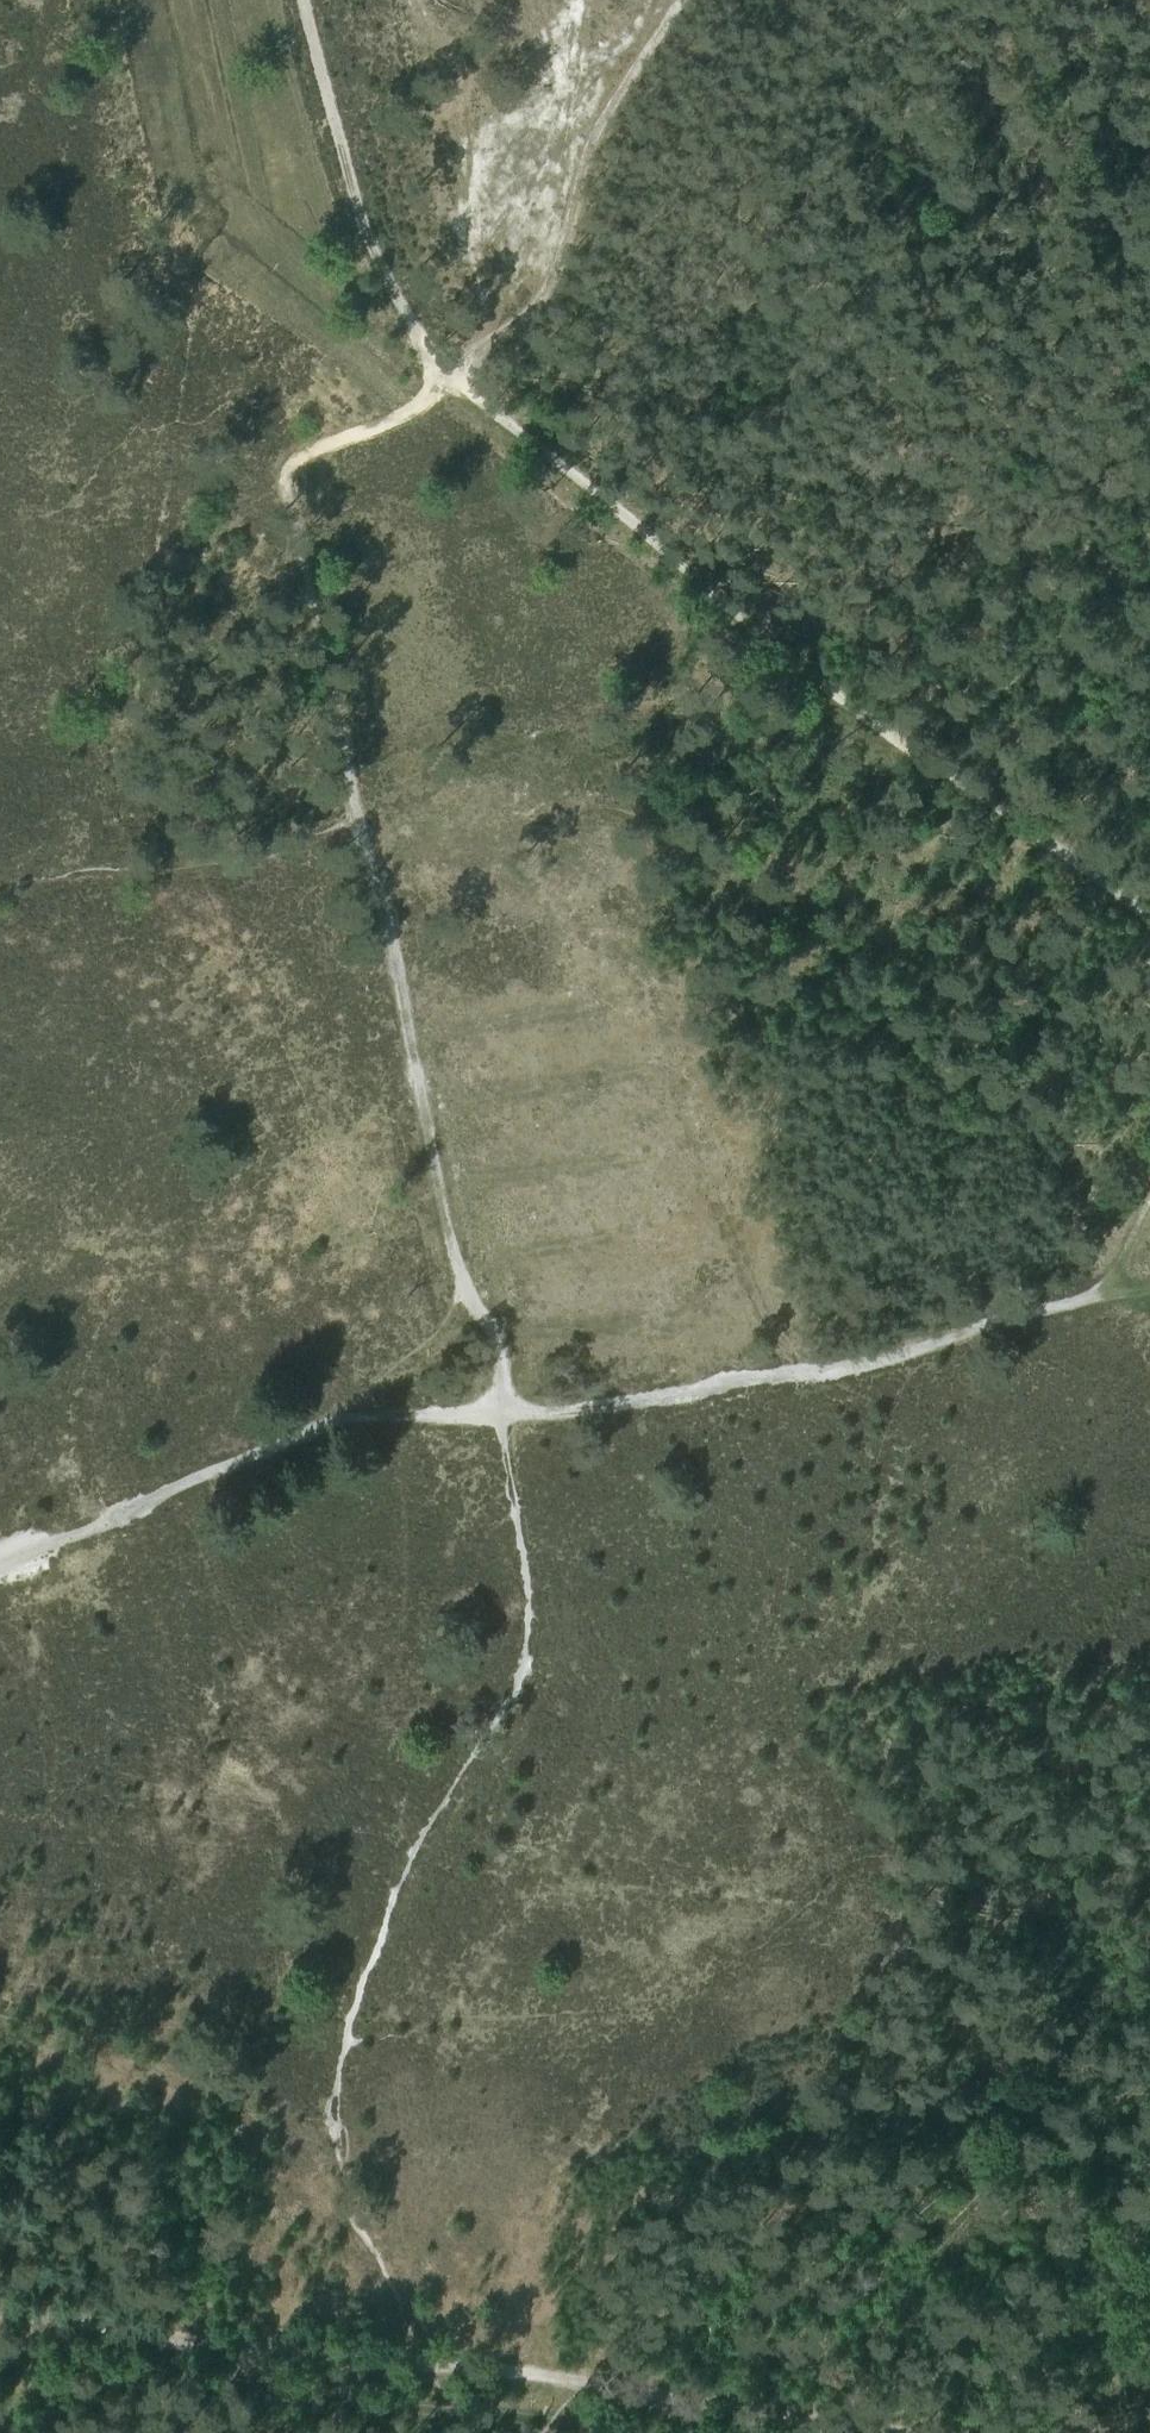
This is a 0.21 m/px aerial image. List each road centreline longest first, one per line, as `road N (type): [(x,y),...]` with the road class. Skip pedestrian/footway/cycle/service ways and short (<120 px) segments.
road 1 (track): [(0,2316),(455,2370)]
road 2 (track): [(455,2370),(882,2432)]

